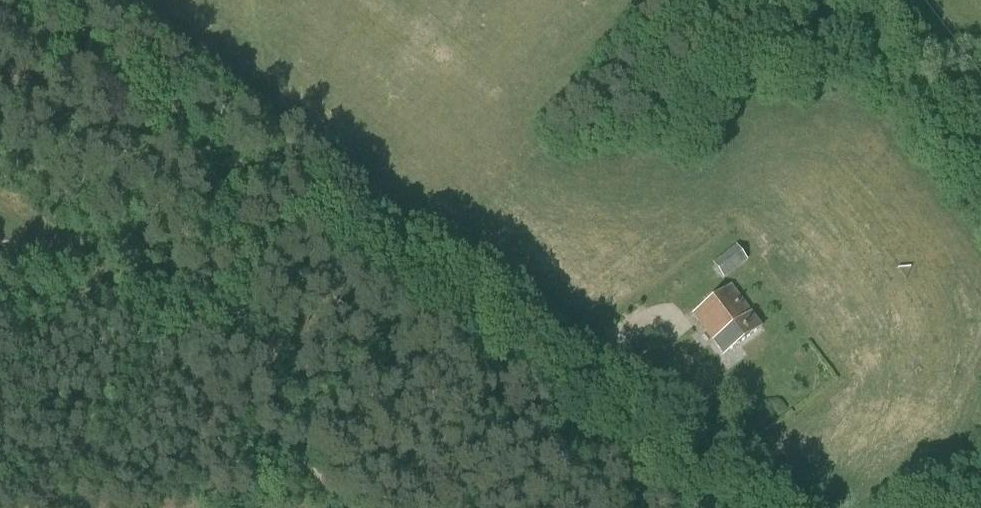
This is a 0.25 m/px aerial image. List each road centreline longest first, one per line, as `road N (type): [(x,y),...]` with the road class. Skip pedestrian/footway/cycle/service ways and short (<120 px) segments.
road 1 (track): [(96,0),(804,507)]
road 2 (track): [(704,507),(435,324),(320,226)]
road 3 (track): [(357,189),(320,226),(185,290),(164,291),(97,262)]

